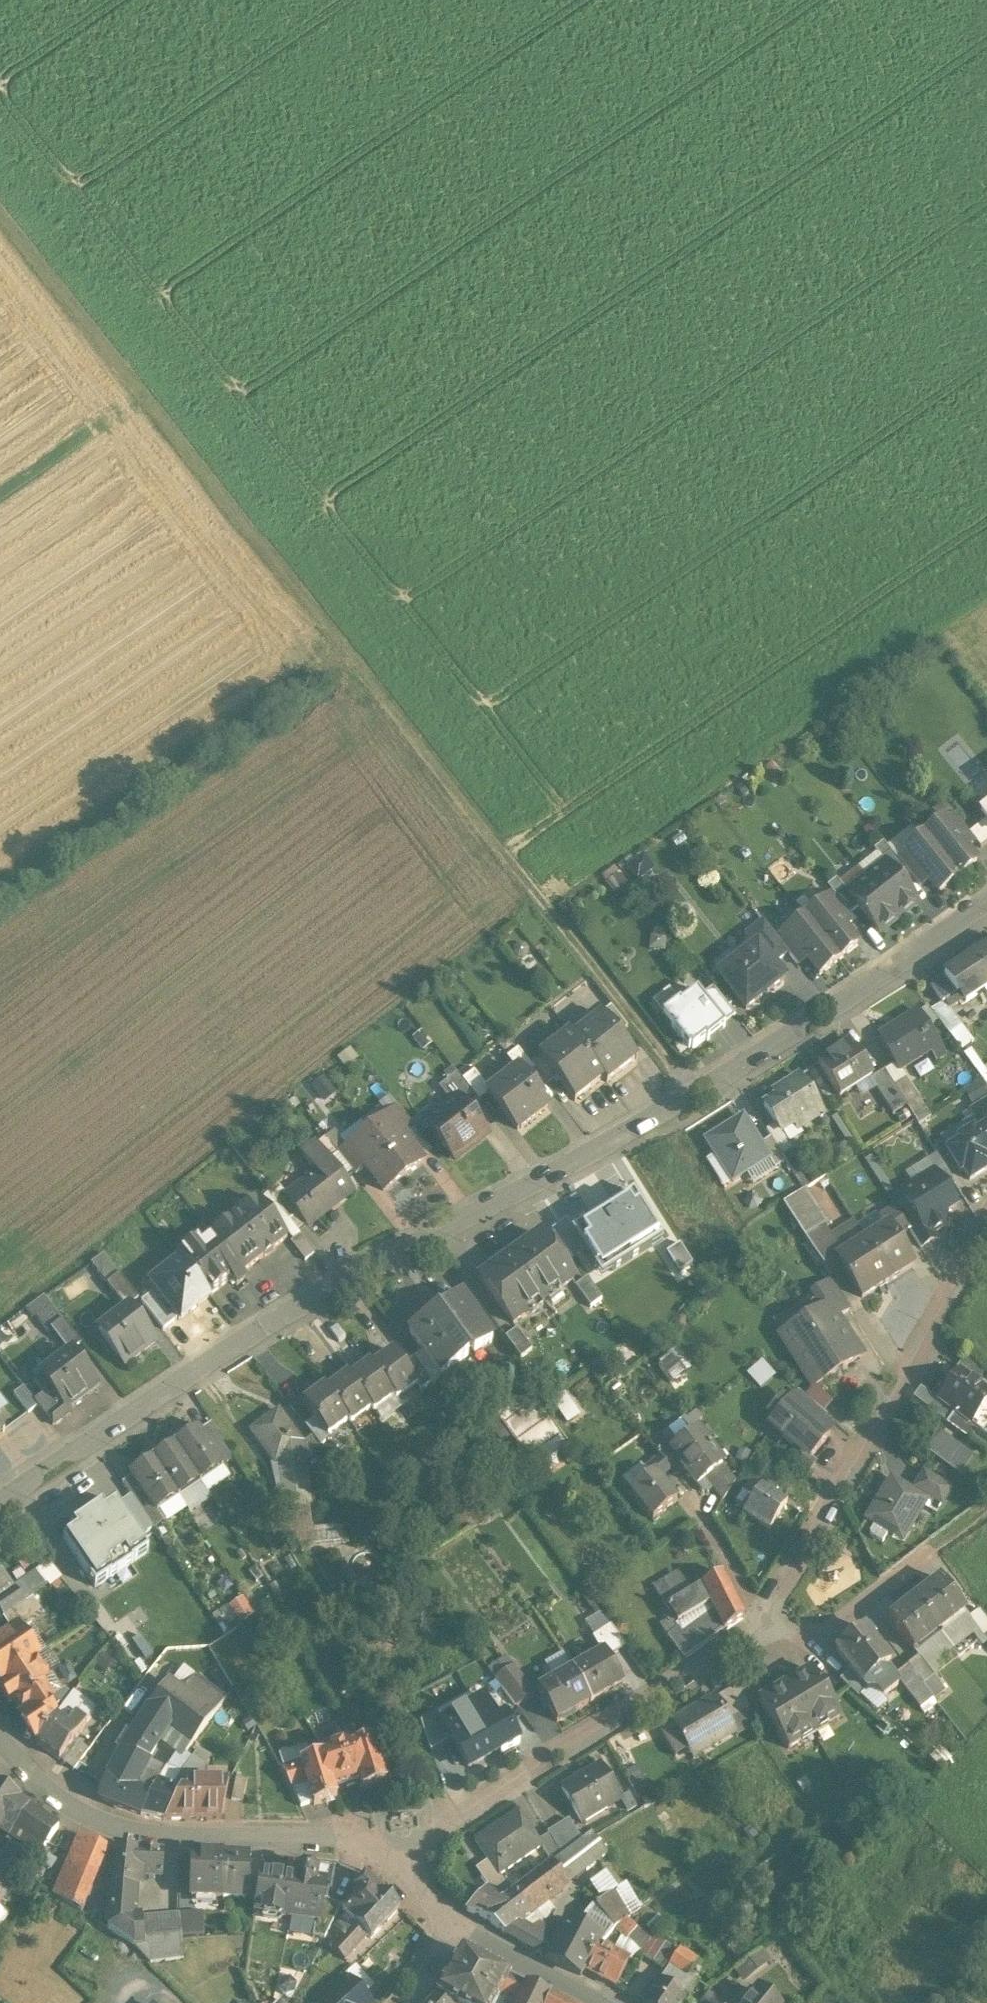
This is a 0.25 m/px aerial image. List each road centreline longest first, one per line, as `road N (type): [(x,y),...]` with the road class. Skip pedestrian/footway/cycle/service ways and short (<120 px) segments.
road 1 (residential): [(0,1500),(295,1307),(690,1097),(986,903)]
road 2 (track): [(0,211),(470,797),(690,1097)]
road 3 (residential): [(769,1623),(986,1226)]
road 4 (residential): [(392,1856),(745,1647),(769,1623)]
road 5 (residential): [(0,1737),(44,1785),(107,1823),(163,1832),(339,1835),(392,1856)]
road 6 (track): [(348,646),(0,889)]
road 7 (residential): [(769,1623),(812,1637),(928,1550)]
road 8 (residential): [(457,1925),(590,2002)]

